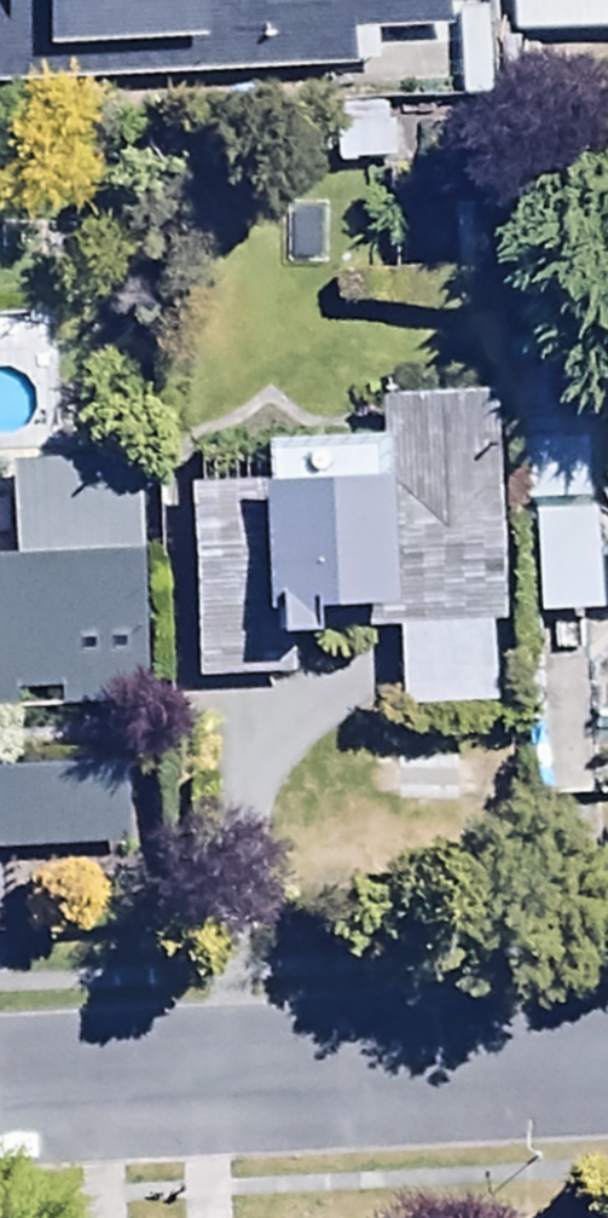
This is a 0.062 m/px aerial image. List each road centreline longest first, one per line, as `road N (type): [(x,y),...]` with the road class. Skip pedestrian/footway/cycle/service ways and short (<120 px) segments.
road 1 (residential): [(607,1065),(0,1096)]

